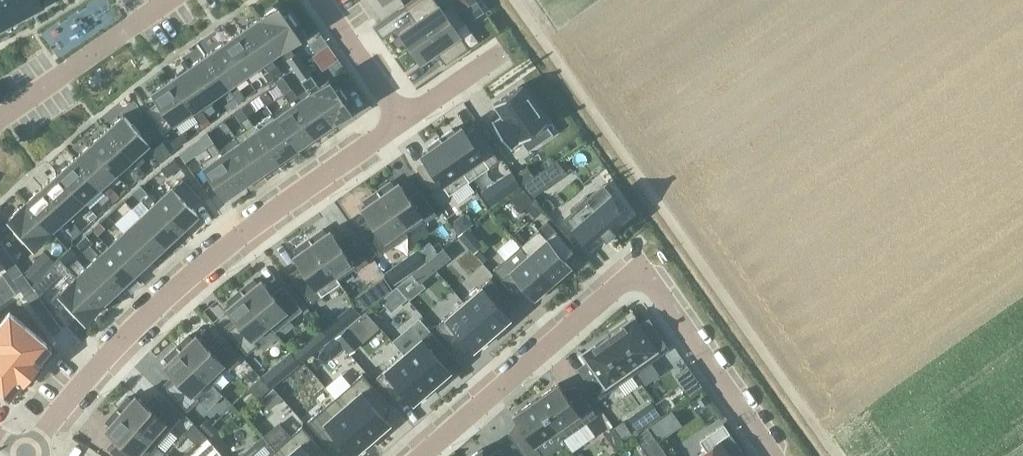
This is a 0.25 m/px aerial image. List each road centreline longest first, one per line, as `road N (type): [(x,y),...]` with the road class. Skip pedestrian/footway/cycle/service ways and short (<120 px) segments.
road 1 (residential): [(421,455),(640,266),(773,455)]
road 2 (residential): [(403,119),(191,275),(120,341),(26,451)]
road 3 (residential): [(169,0),(0,120)]
road 4 (residential): [(320,0),(403,119)]

